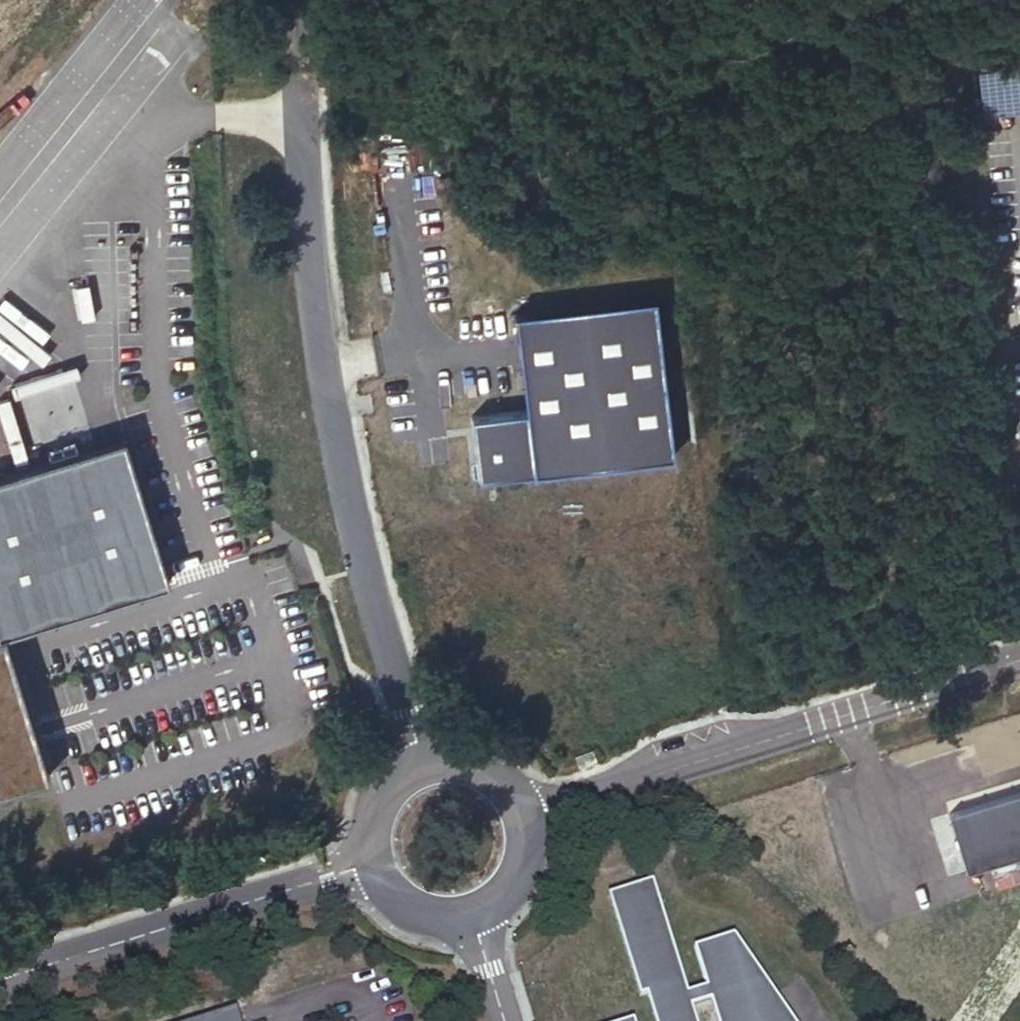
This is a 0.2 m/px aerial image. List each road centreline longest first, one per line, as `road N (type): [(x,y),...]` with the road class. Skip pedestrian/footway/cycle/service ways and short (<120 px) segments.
road 1 (unclassified): [(290,0),(301,240),(318,358),(357,545),(421,767)]
road 2 (tertiary): [(1019,663),(524,814)]
road 3 (tertiary): [(374,863),(0,979)]
road 4 (tertiary): [(471,916),(513,887),(529,840),(524,814)]
road 5 (tertiary): [(524,814),(494,775),(446,761),(421,767)]
road 6 (tertiary): [(374,863),(385,885),(423,914),(471,916)]

